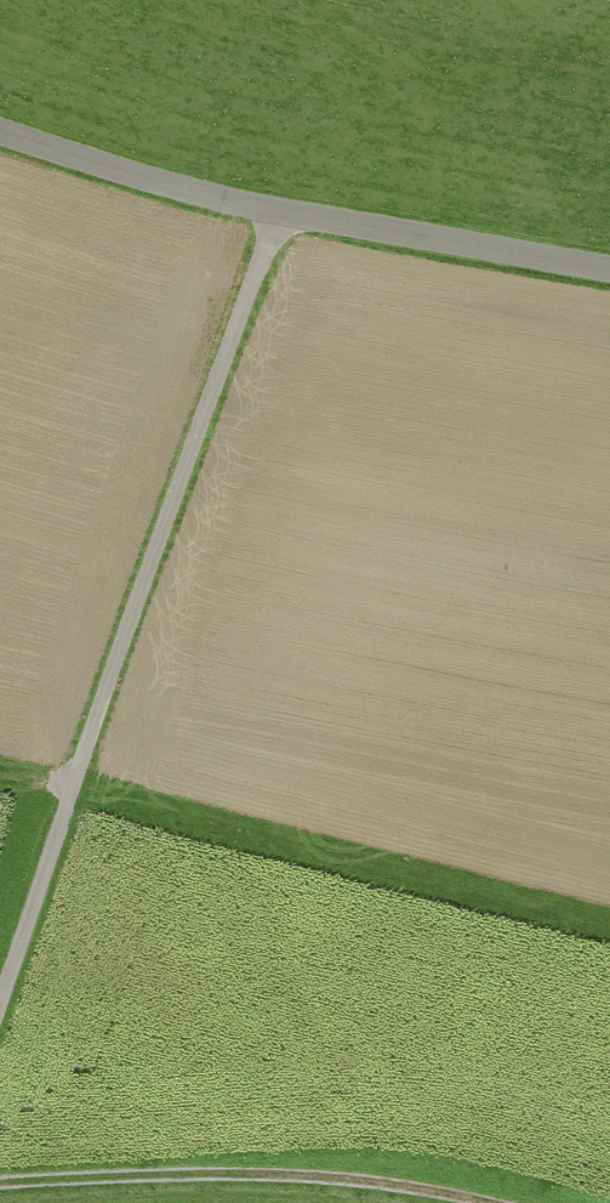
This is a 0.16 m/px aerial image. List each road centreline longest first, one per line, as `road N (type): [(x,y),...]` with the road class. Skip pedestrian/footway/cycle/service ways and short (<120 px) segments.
road 1 (track): [(0,1006),(279,212)]
road 2 (tertiary): [(609,270),(279,212),(0,124)]
road 3 (track): [(0,1188),(368,1180),(453,1202)]

